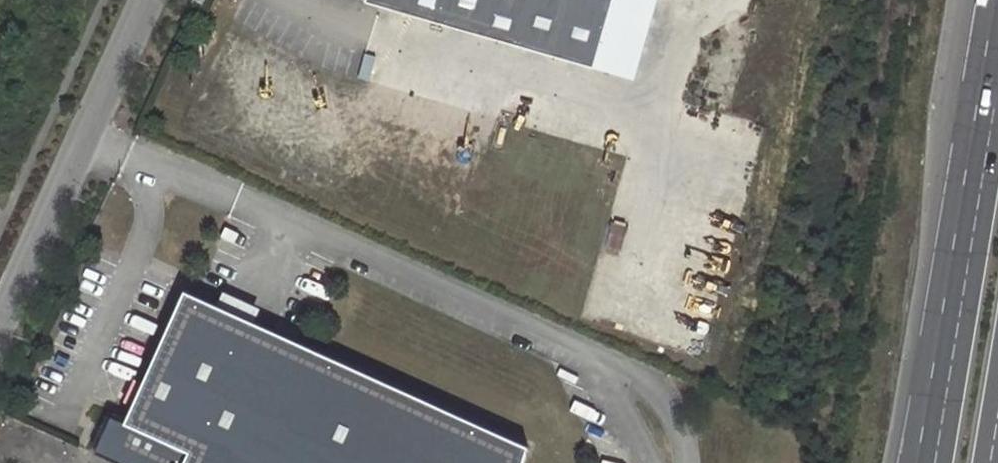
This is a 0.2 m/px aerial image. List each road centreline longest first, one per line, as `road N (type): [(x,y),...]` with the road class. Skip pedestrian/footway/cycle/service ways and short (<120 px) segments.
road 1 (trunk): [(997,34),(926,462)]
road 2 (unclassified): [(147,0),(0,322)]

